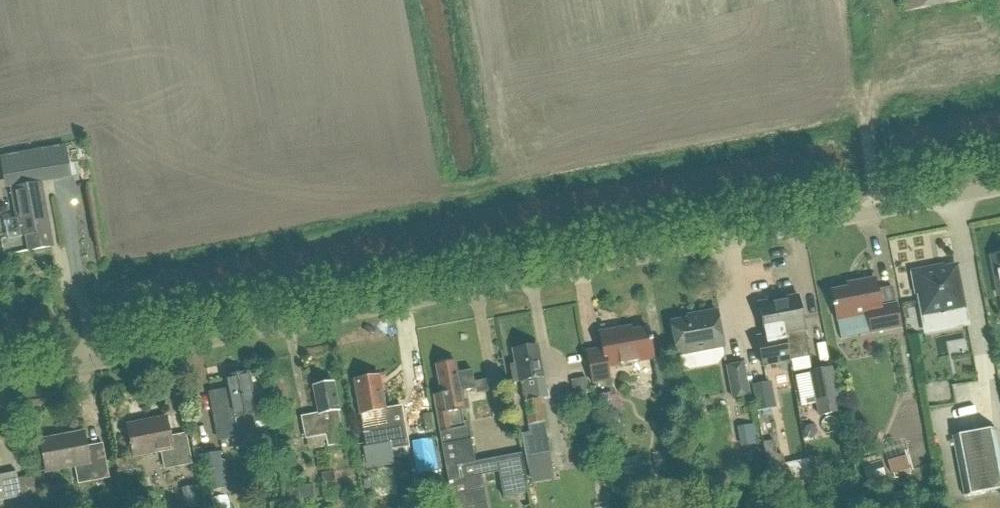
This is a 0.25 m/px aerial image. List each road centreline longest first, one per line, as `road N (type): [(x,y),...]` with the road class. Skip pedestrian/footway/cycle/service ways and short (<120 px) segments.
road 1 (unclassified): [(0,382),(999,189)]

